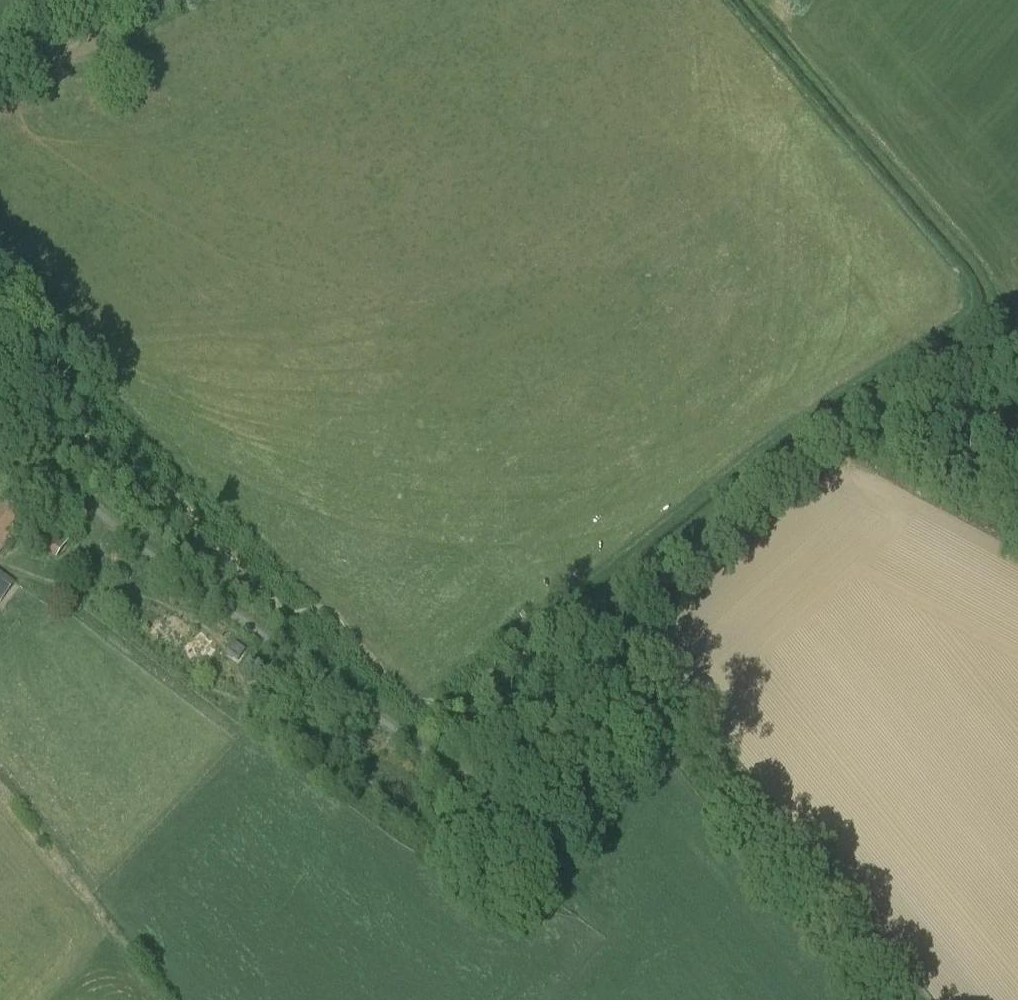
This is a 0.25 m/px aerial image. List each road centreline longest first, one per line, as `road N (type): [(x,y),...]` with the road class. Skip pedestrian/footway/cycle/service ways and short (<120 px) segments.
road 1 (unclassified): [(820,449),(1017,324)]

